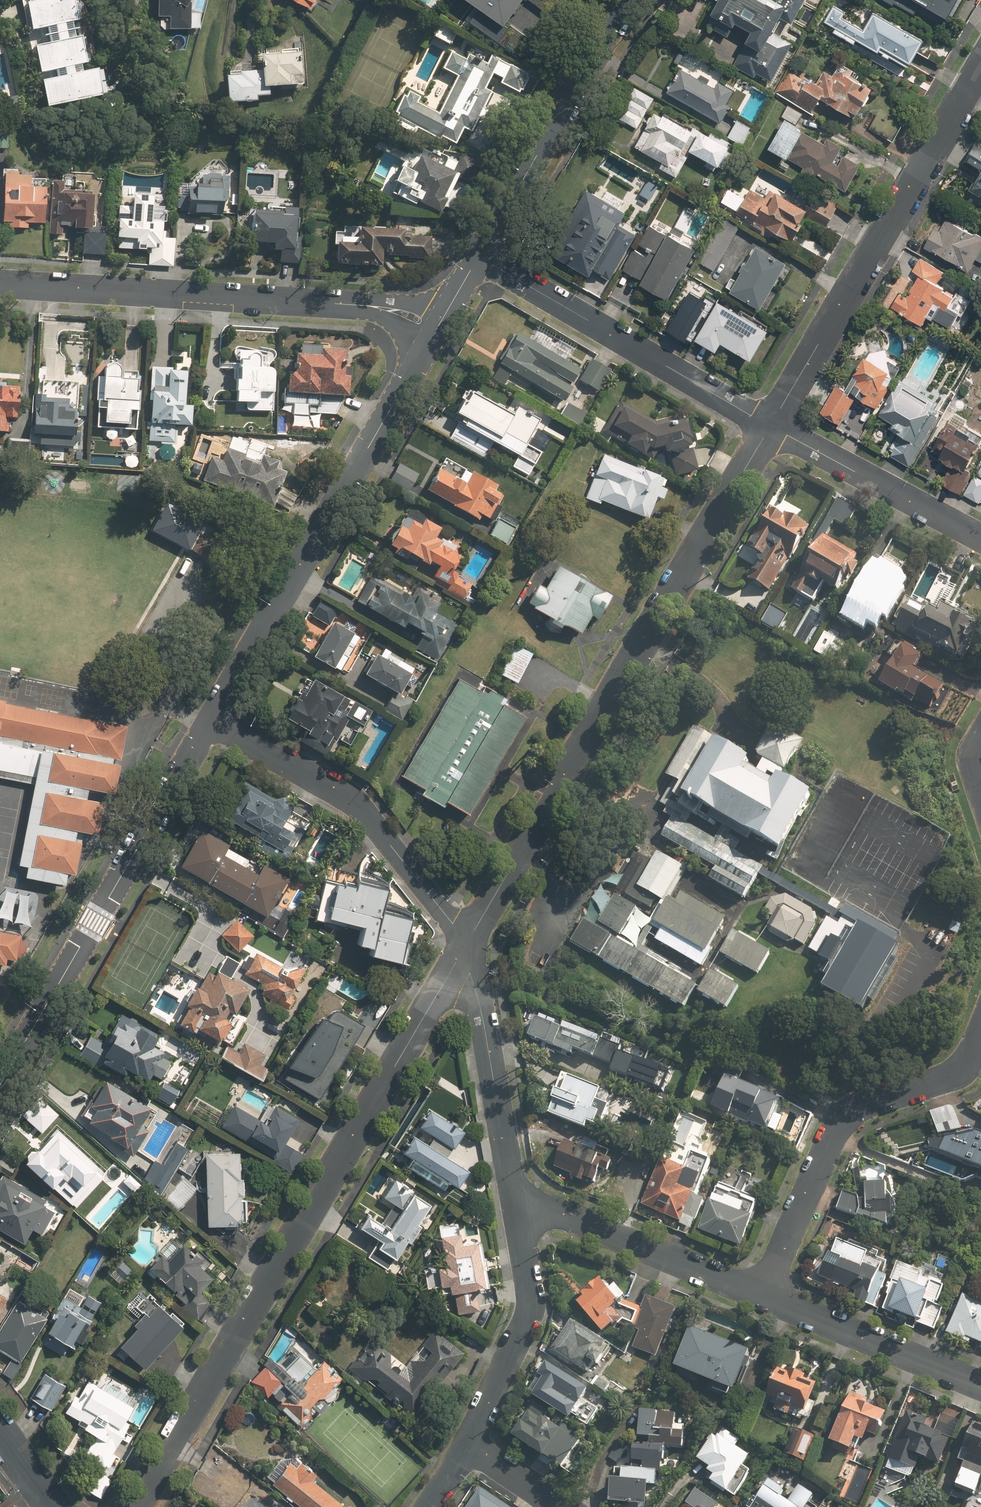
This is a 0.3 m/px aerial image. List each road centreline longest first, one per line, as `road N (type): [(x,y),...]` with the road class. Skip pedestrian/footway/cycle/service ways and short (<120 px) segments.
road 1 (residential): [(465,946),(128,1506)]
road 2 (residential): [(770,426),(465,946)]
road 3 (tertiary): [(428,345),(211,719)]
road 4 (tertiary): [(211,719),(0,1087)]
road 5 (residential): [(980,69),(770,426)]
road 6 (residential): [(0,283),(372,306)]
road 7 (residential): [(763,1297),(844,1117),(959,1073),(980,1033)]
road 8 (residential): [(465,946),(353,802),(211,719)]
road 9 (residential): [(479,256),(770,426)]
road 10 (tertiary): [(625,0),(479,256)]
road 11 (residential): [(514,1198),(763,1297)]
road 12 (residential): [(514,1198),(465,946)]
road 13 (residential): [(472,1441),(530,1313),(514,1198)]
road 14 (residential): [(770,426),(980,538)]
road 15 (residential): [(763,1297),(980,1387)]

